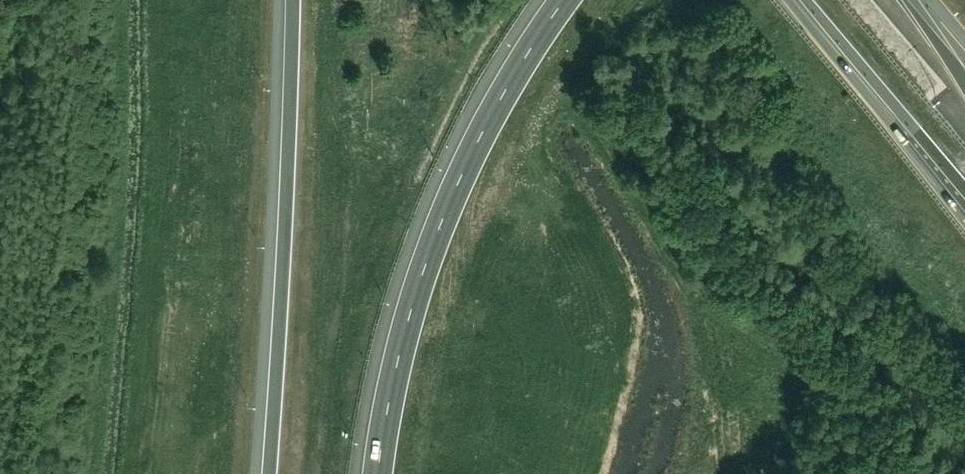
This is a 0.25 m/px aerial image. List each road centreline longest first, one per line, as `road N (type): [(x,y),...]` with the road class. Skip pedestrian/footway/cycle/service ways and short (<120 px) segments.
road 1 (motorway): [(559,0),(533,30),(414,285),(372,473)]
road 2 (motorway): [(292,0),(270,473)]
road 3 (motorway): [(803,0),(964,191)]

